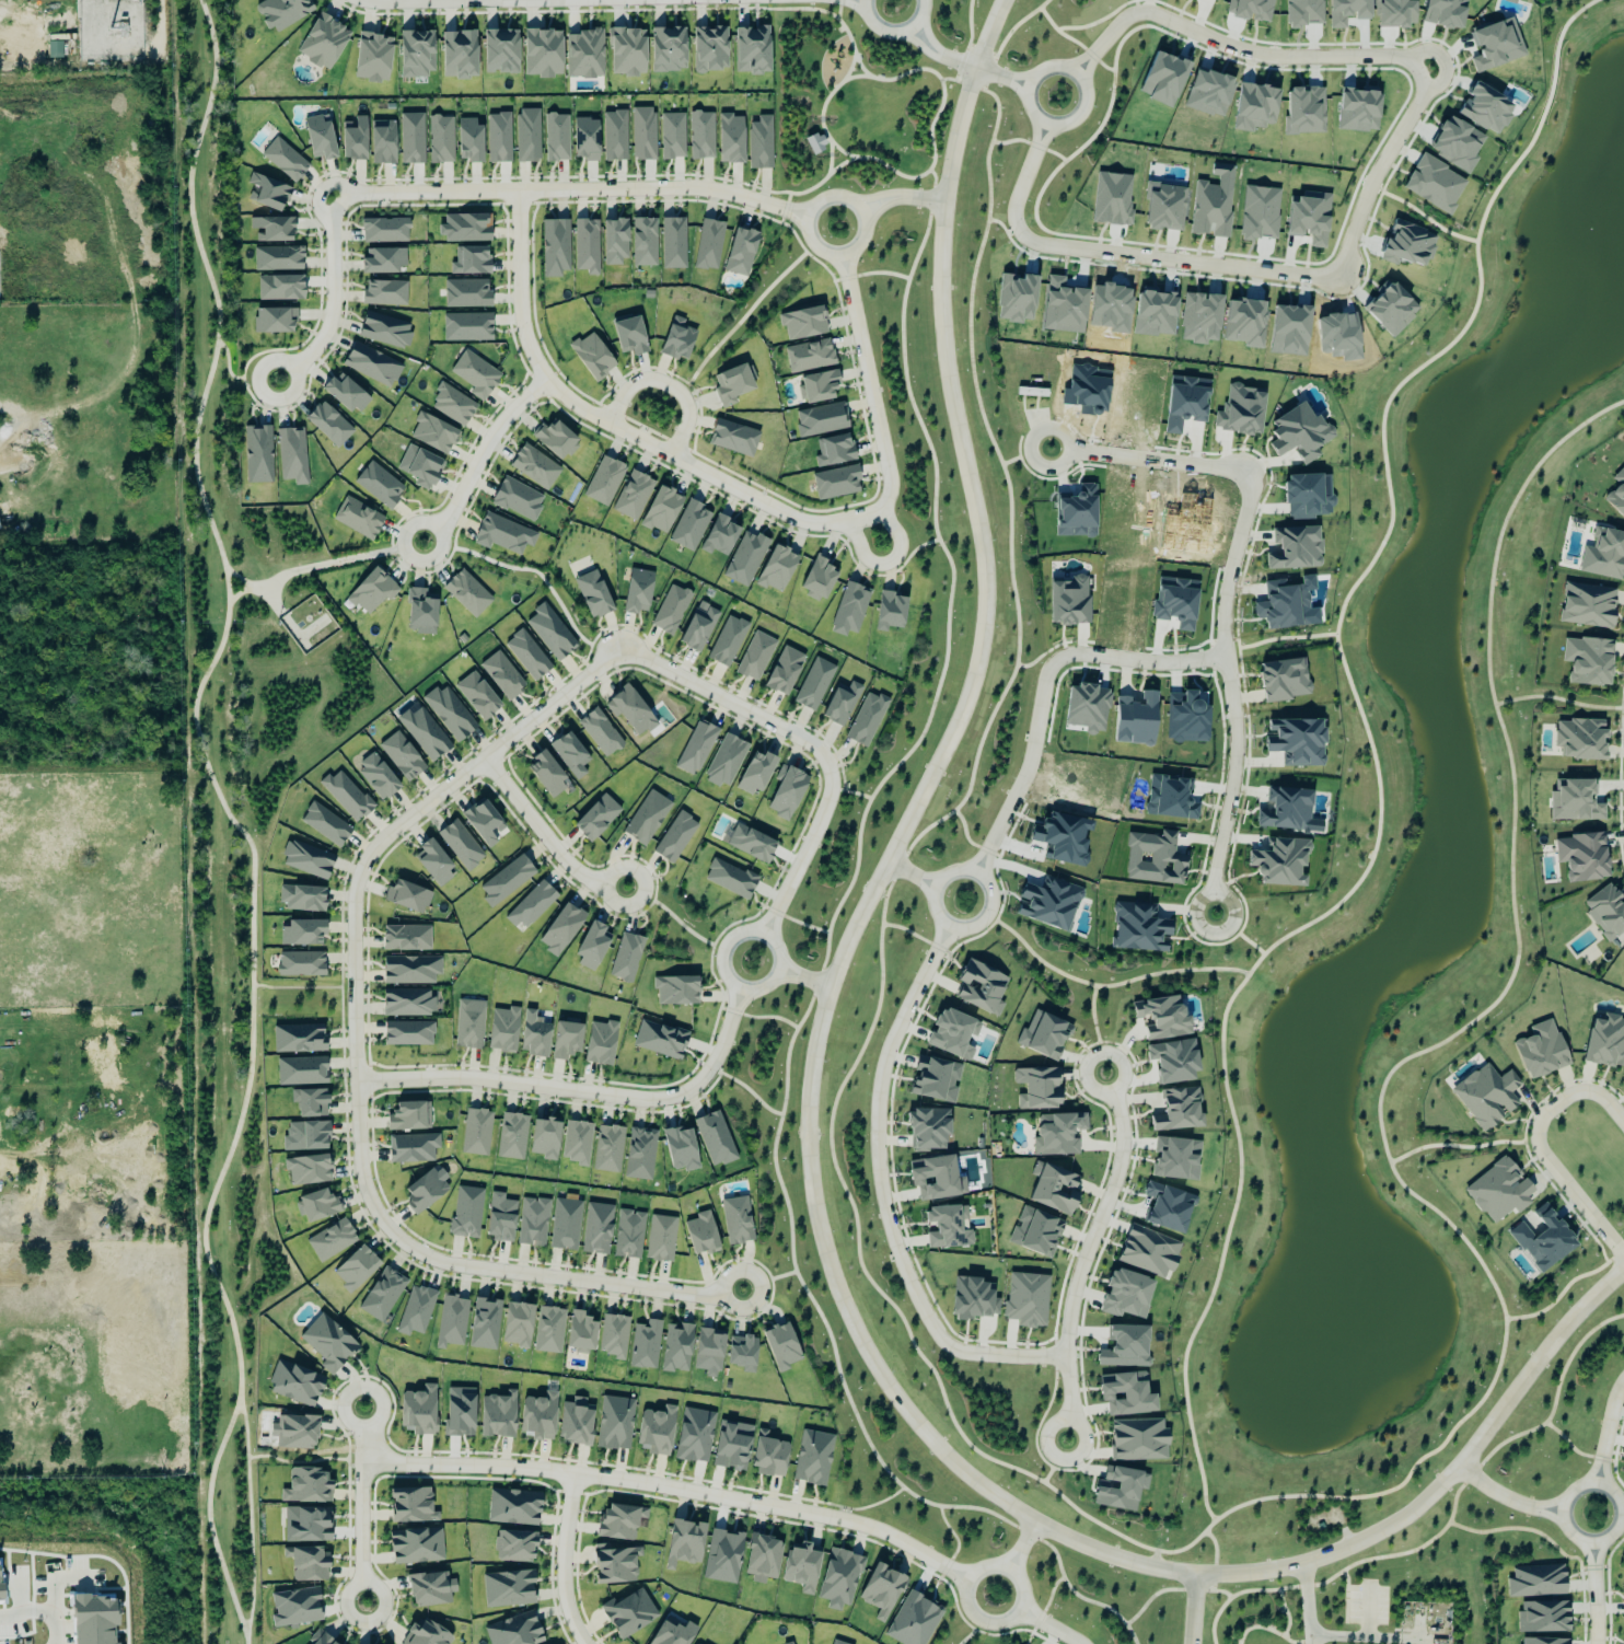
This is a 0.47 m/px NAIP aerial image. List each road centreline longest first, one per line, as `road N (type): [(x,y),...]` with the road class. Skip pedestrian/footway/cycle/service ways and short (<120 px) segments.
road 1 (tertiary): [(1196,1574),(1113,1556),(1035,1523),(933,1442),(878,1370),(854,1324),(831,1271),(811,1176),(812,1076),(831,986),(953,734),(979,657),(985,568),(944,346),(942,245),(965,101),(1004,0)]
road 2 (residential): [(741,1290),(698,1296),(438,1261),(390,1230),(363,1179),(353,1027),(355,900),(366,862),(392,830),(622,647)]
road 3 (residential): [(1075,72),(1124,20),(1139,14),(1239,54),(1382,58),(1402,66),(1416,99),(1368,177),(1342,261),(1329,277),(1306,279),(1023,240),(1012,217),(1041,125)]
road 4 (residential): [(371,1448),(396,1463),(629,1481),(845,1521),(938,1563)]
road 5 (residential): [(1068,1355),(953,1350),(918,1299),(894,1239),(878,1154),(881,1077),(950,927)]
road 6 (residential): [(517,189),(520,322),(544,380),(560,395),(788,517),(834,521),(880,509)]
road 7 (tertiary): [(1623,1268),(1556,1334),(1460,1467),(1414,1510),(1312,1561),(1196,1574)]
road 8 (residential): [(807,217),(696,187),(328,192)]
road 9 (residential): [(357,1083),(478,1079),(664,1099),(708,1072),(741,988)]
road 10 (residential): [(1252,470),(1222,602),(1234,738),(1213,912)]
road 11 (residential): [(622,647),(804,741),(827,763),(828,800),(764,935)]
road 12 (residential): [(1223,652),(1174,661),(1065,651),(1047,663),(1023,774),(975,872)]
road 13 (residential): [(1104,1074),(1122,1119),(1122,1160),(1070,1313),(1066,1442)]
road 14 (residential): [(1623,1123),(1598,1095),(1575,1091),(1544,1111),(1535,1133),(1542,1156),(1623,1256)]
road 15 (residential): [(880,509),(888,474),(840,255)]
road 16 (residential): [(328,192),(329,314),(308,354),(275,380)]
road 17 (residential): [(1046,445),(1252,470)]
road 18 (residential): [(420,541),(449,513),(498,425),(544,380)]
road 19 (residential): [(364,1604),(361,1477),(371,1448),(362,1408)]
road 20 (residential): [(625,888),(567,864),(484,757)]
road 21 (residential): [(1024,104),(1031,76),(1049,66),(1070,69),(1084,84),(1081,115),(1064,127),(1044,127),(1024,104)]
road 22 (residential): [(1587,1483),(1565,1498),(1562,1512),(1569,1535),(1591,1544),(1612,1537),(1622,1507),(1610,1489),(1587,1483)]
road 23 (residential): [(727,979),(747,992),(770,984),(781,962),(772,939),(736,935),(721,954),(727,979)]
road 24 (residential): [(966,1608),(978,1622),(1007,1623),(1023,1601),(1021,1584),(1009,1571),(983,1568),(964,1588),(966,1608)]
road 25 (residential): [(811,243),(832,255),(855,247),(866,225),(856,204),(833,195),(811,207),(811,243)]
road 26 (residential): [(936,914),(961,929),(982,922),(991,901),(984,880),(963,870),(942,877),(932,895),(936,914)]
road 27 (residential): [(575,1474),(564,1587),(586,1643)]
road 28 (residential): [(669,455),(687,409),(659,381),(625,387),(606,422)]
road 29 (residential): [(842,520),(868,561),(883,564),(898,541),(880,509)]

